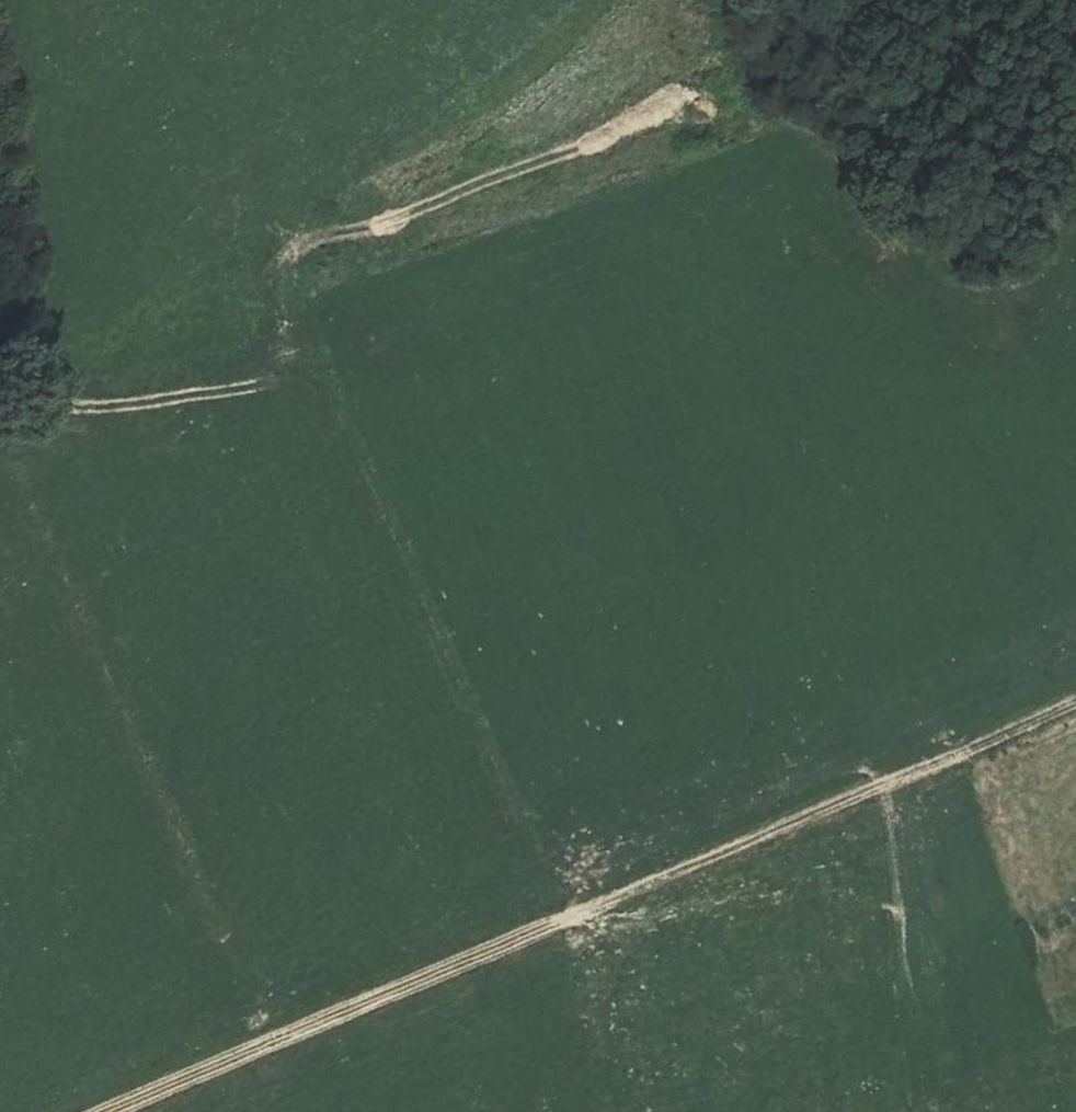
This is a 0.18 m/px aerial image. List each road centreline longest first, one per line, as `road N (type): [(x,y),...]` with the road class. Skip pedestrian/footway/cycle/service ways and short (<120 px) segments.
road 1 (track): [(1075,695),(91,1111)]
road 2 (track): [(0,408),(135,406),(232,384)]

